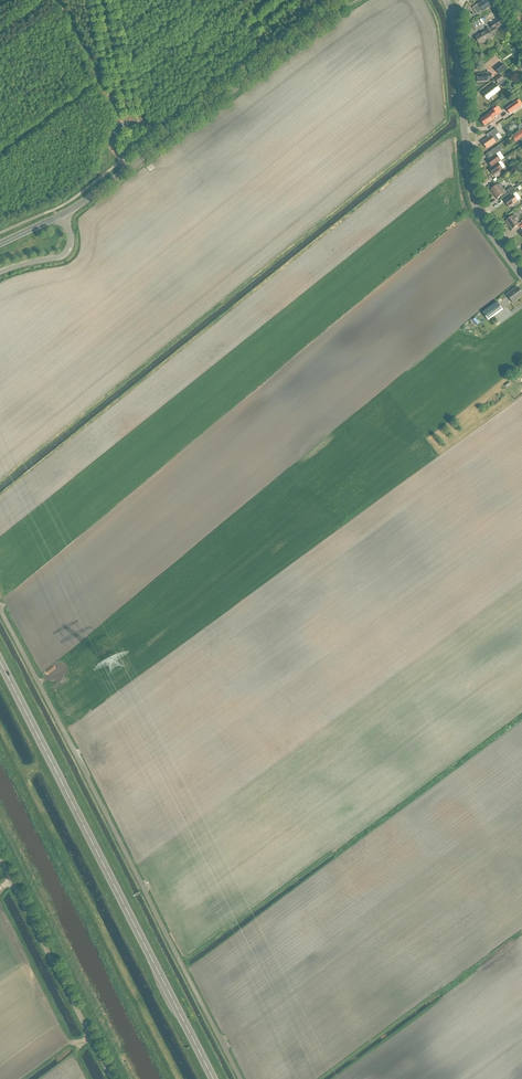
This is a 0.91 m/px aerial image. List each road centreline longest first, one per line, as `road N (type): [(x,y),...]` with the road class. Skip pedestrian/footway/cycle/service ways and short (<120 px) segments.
road 1 (unclassified): [(240,1078),(0,612)]
road 2 (trunk): [(214,1078),(0,663)]
road 3 (tertiary): [(521,276),(472,195),(446,0)]
road 4 (tertiary): [(128,169),(353,0)]
road 5 (unclassified): [(112,1078),(0,859)]

